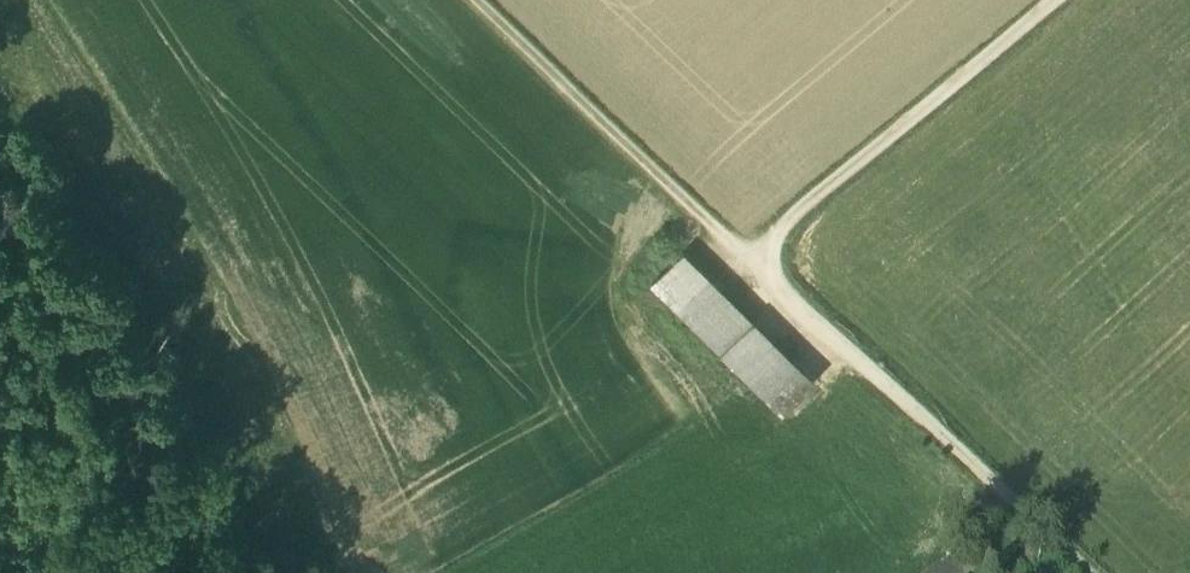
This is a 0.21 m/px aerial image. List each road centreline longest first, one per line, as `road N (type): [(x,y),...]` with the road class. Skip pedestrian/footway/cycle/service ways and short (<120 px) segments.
road 1 (track): [(1083,572),(752,261),(1058,0)]
road 2 (track): [(477,0),(752,261)]

